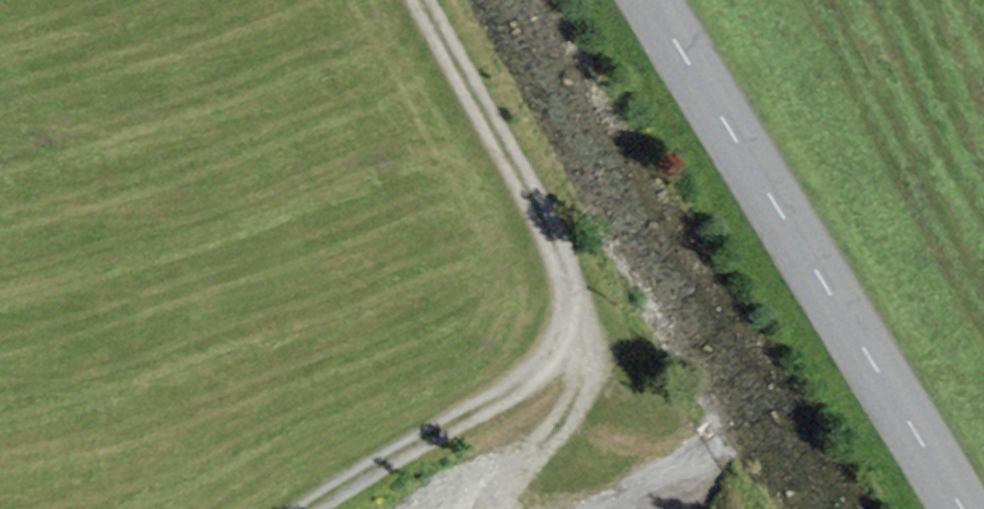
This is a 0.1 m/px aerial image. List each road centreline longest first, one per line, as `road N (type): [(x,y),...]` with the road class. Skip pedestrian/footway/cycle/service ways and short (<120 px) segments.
road 1 (track): [(412,0),(585,320),(528,385),(411,465),(321,508)]
road 2 (tertiary): [(958,508),(660,0)]

